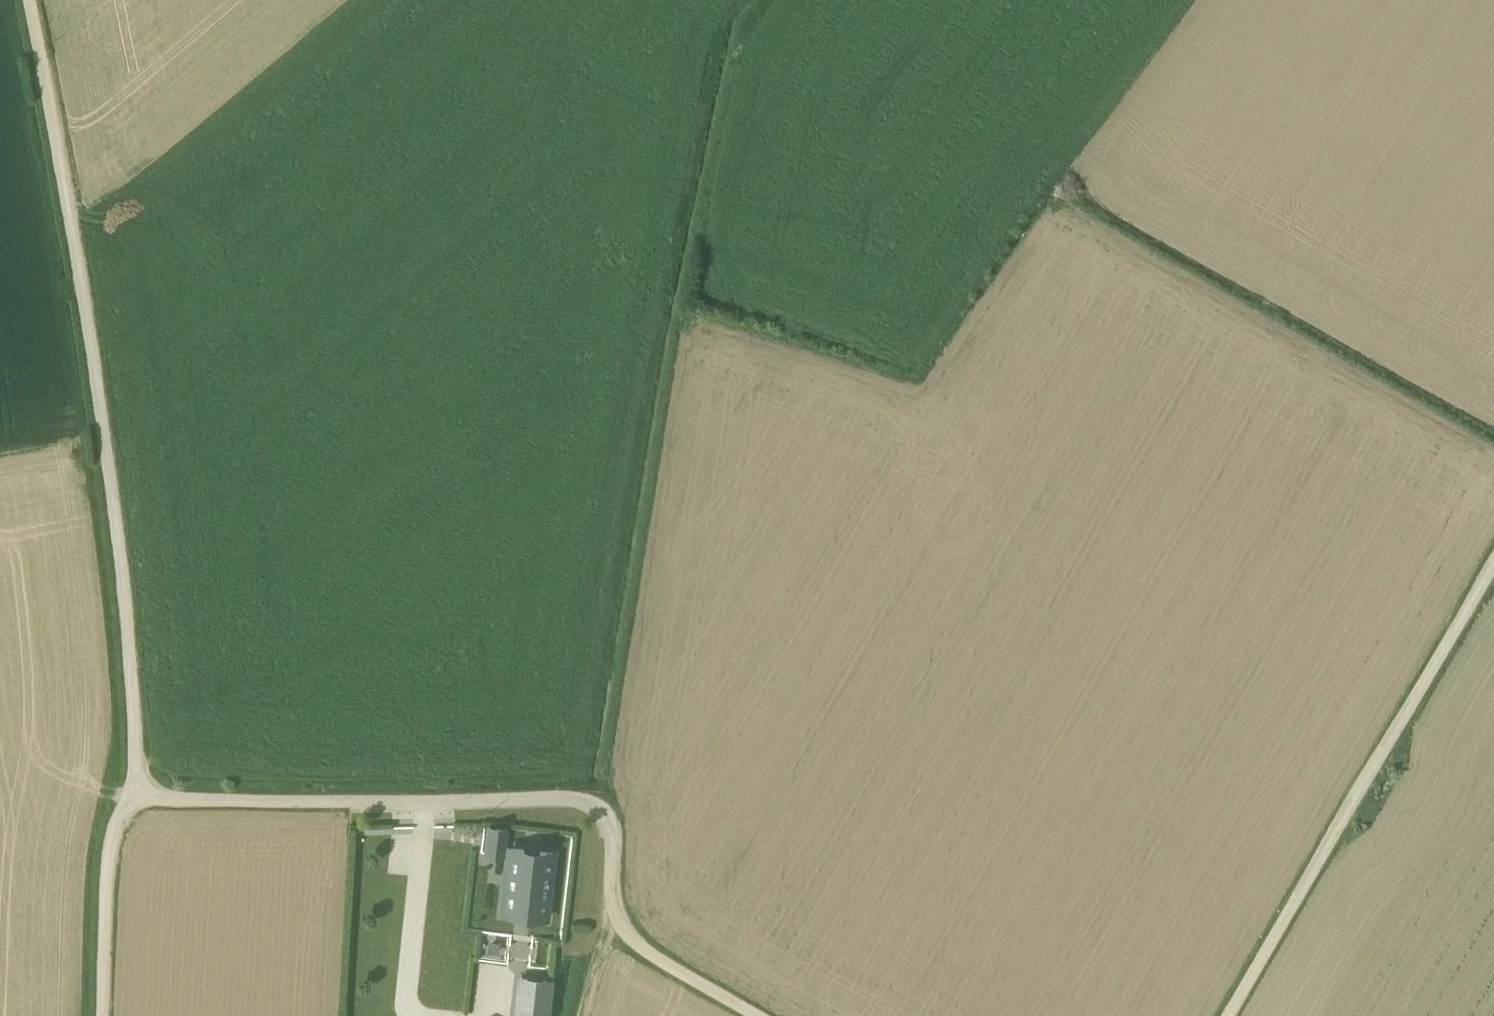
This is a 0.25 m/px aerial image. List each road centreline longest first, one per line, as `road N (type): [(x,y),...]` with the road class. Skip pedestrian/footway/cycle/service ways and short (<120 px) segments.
road 1 (unclassified): [(141,798),(130,614),(33,0)]
road 2 (unclassified): [(760,1015),(656,955),(624,925),(614,894),(618,831),(604,806),(141,798)]
road 3 (unclassified): [(1493,569),(1233,1015)]
road 4 (unclassified): [(141,798),(127,808),(111,855),(107,1015)]

